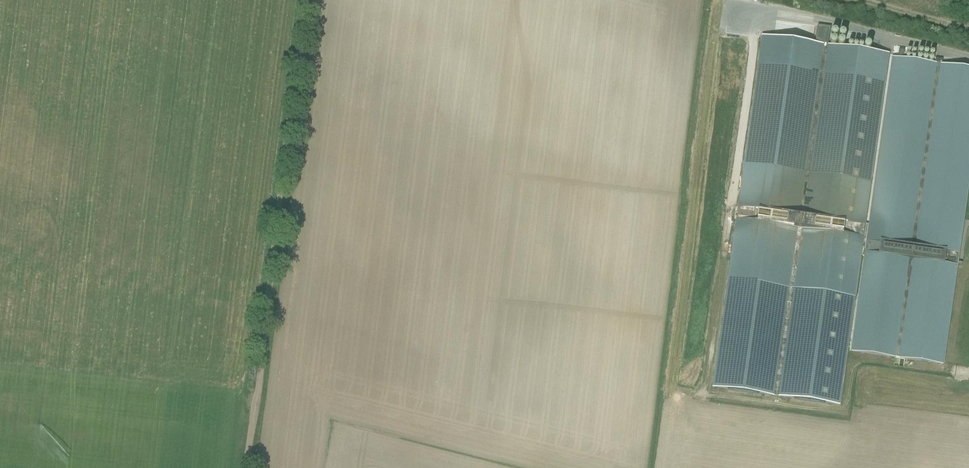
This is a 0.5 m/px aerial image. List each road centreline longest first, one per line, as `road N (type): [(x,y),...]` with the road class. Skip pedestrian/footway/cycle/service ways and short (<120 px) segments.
road 1 (track): [(245,467),(306,0)]

